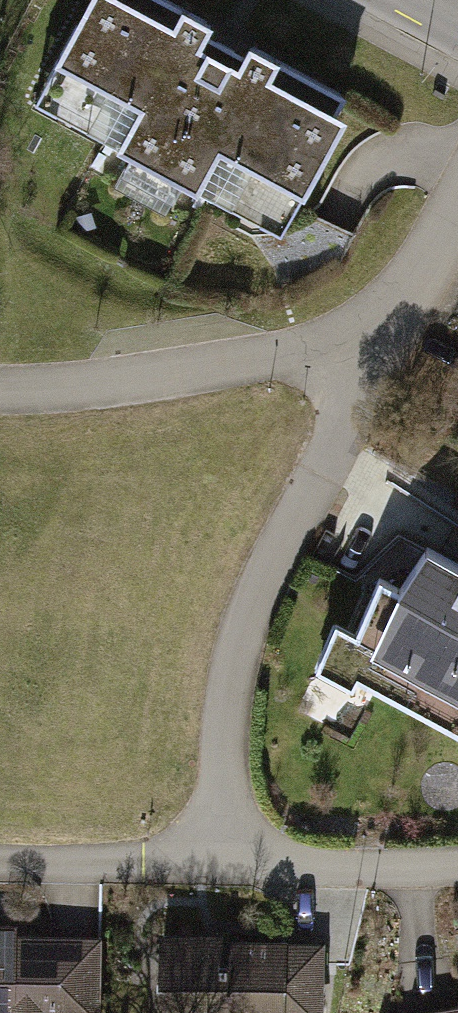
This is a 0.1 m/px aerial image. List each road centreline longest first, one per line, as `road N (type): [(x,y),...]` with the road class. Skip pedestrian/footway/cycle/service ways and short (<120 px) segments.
road 1 (residential): [(353,358),(343,446),(233,671),(224,868)]
road 2 (residential): [(353,358),(0,397)]
road 3 (residential): [(457,859),(224,868)]
road 4 (residential): [(224,868),(0,856)]
road 5 (residential): [(457,212),(422,283),(353,358)]

